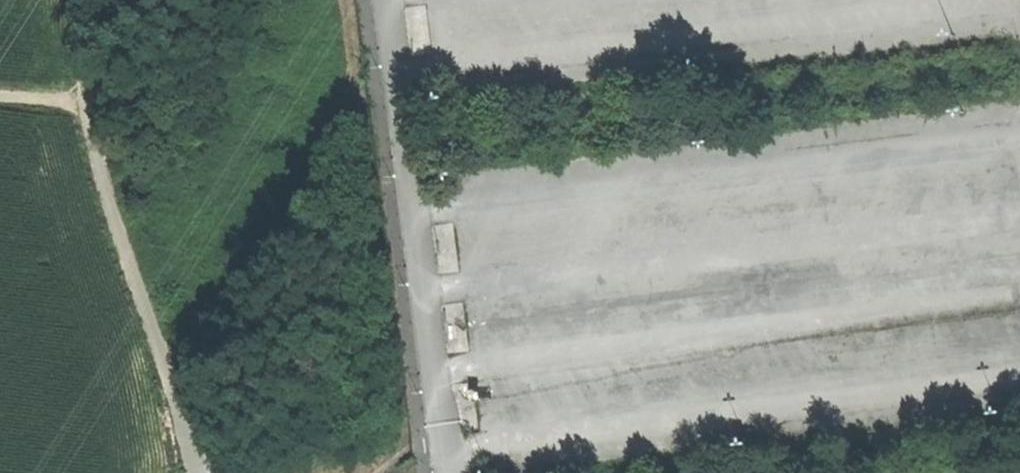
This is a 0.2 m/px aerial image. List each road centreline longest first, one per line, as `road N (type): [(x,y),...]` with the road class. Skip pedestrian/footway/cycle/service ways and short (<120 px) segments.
road 1 (track): [(210,472),(79,101),(67,0)]

